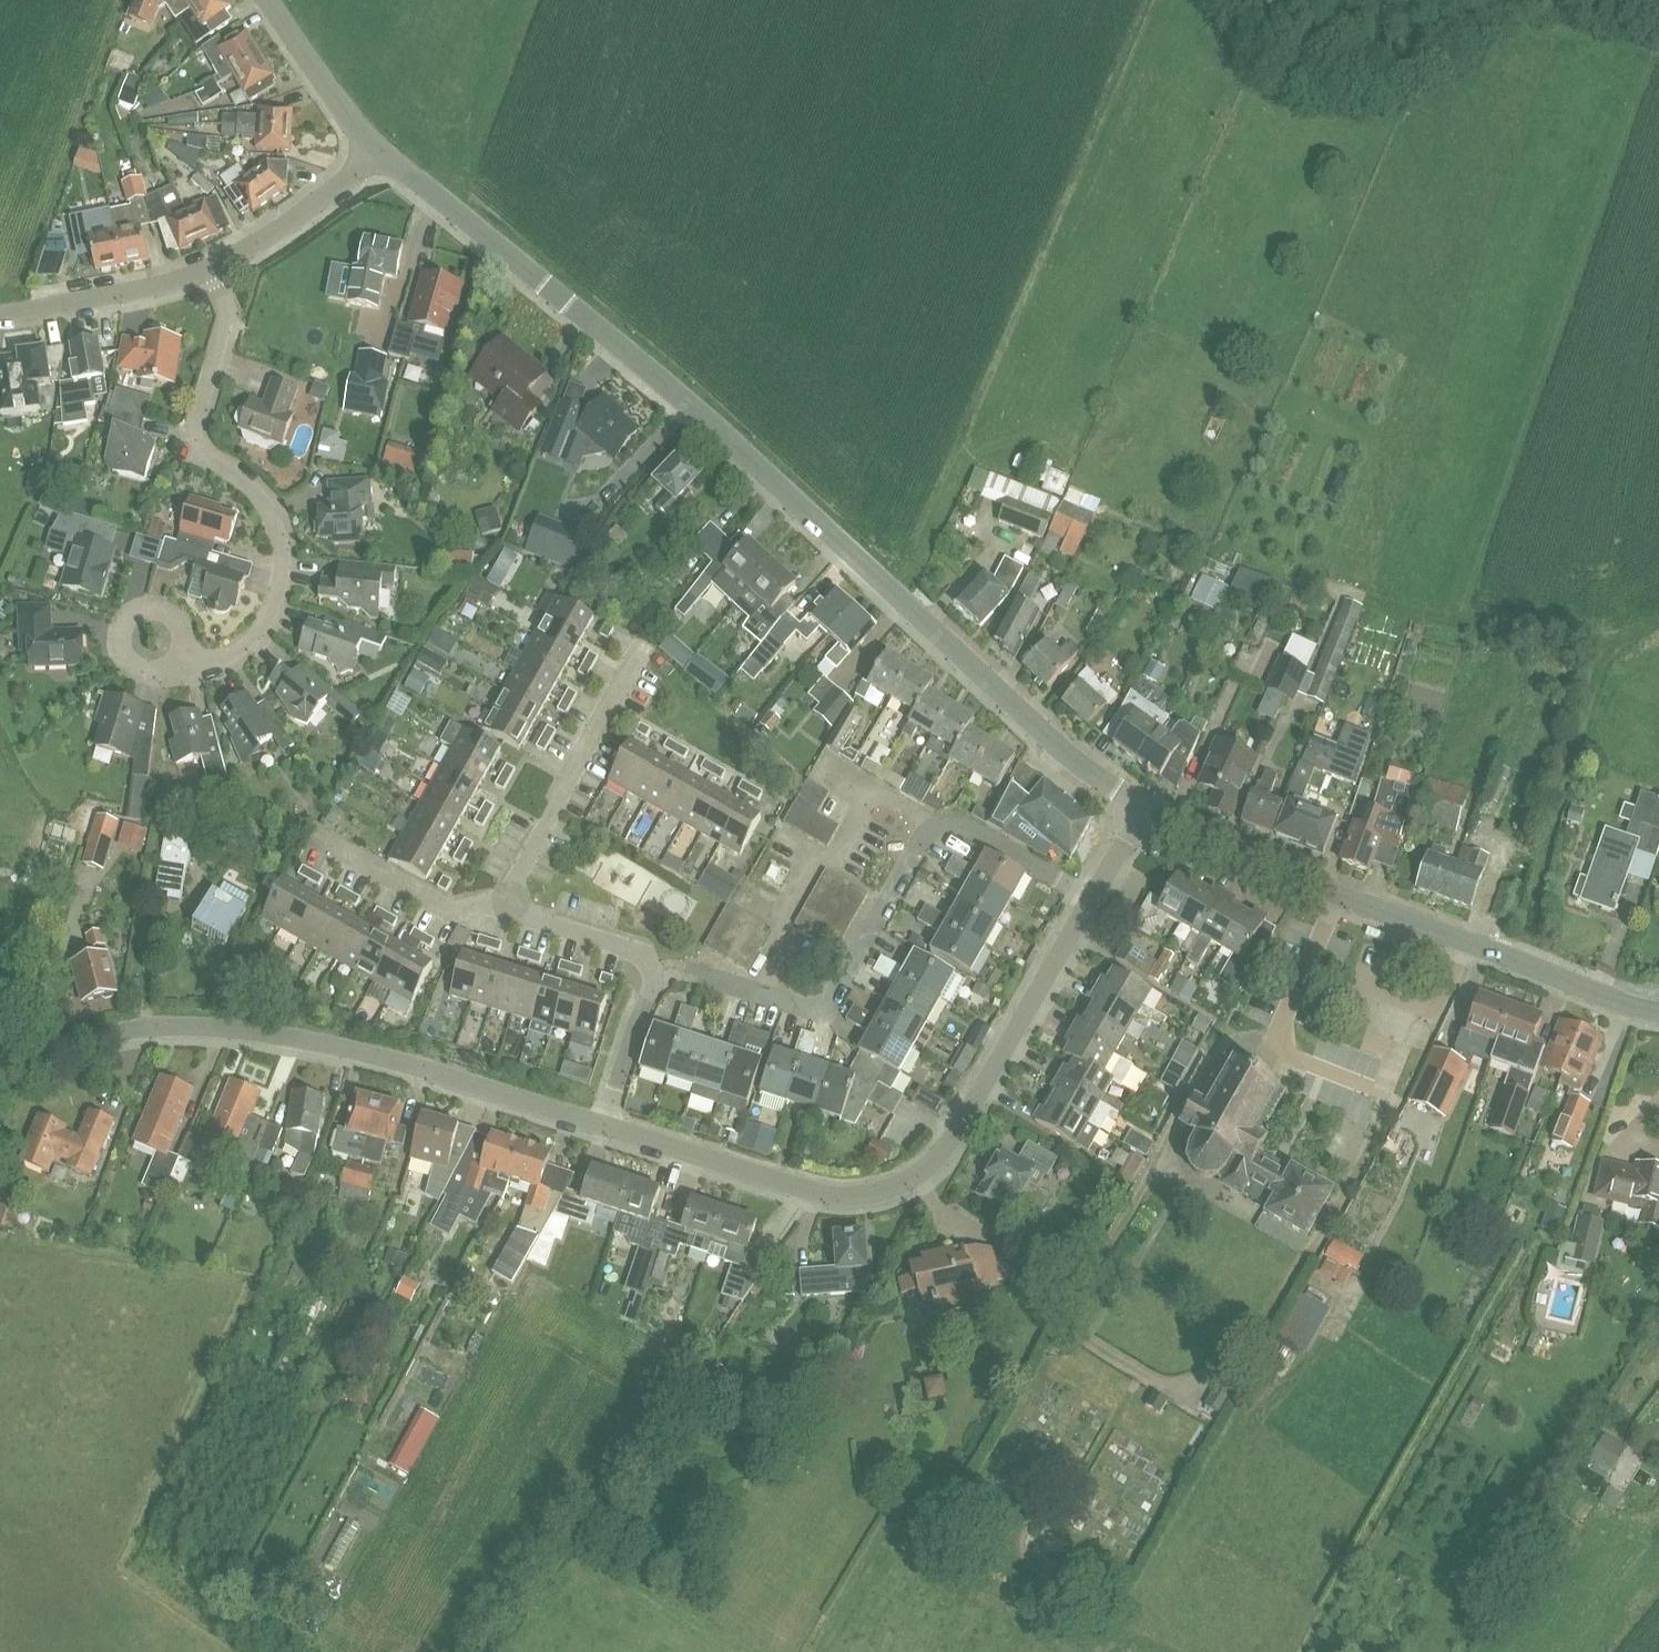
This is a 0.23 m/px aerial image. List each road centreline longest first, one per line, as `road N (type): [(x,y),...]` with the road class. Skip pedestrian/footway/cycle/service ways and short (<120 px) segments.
road 1 (tertiary): [(1145,810),(1056,743),(739,451),(382,152)]
road 2 (unclassified): [(1093,902),(956,1135),(926,1171),(899,1186),(867,1196),(822,1194),(607,1128)]
road 3 (tertiary): [(1658,1012),(1340,895),(1145,810)]
road 4 (unclassified): [(607,1128),(357,1055),(262,1040),(163,1027),(75,1049)]
road 5 (residential): [(178,660),(222,669),(249,653),(275,624),(287,574),(280,520),(261,486),(207,453),(200,438),(227,353),(222,269)]
road 6 (residential): [(607,1128),(653,972),(630,949),(503,915)]
road 7 (residential): [(503,915),(637,648)]
road 8 (residential): [(753,995),(815,1009),(834,1003),(935,827)]
road 9 (residential): [(0,317),(96,303),(222,269)]
road 10 (residential): [(503,915),(477,908),(449,916),(314,841)]
road 11 (residential): [(222,269),(323,203),(382,152)]
road 12 (tertiary): [(382,152),(265,0)]
road 13 (residential): [(935,827),(951,822),(1093,902)]
road 14 (residential): [(182,652),(181,633),(161,613),(127,625),(121,643),(135,668),(153,674),(178,660)]

